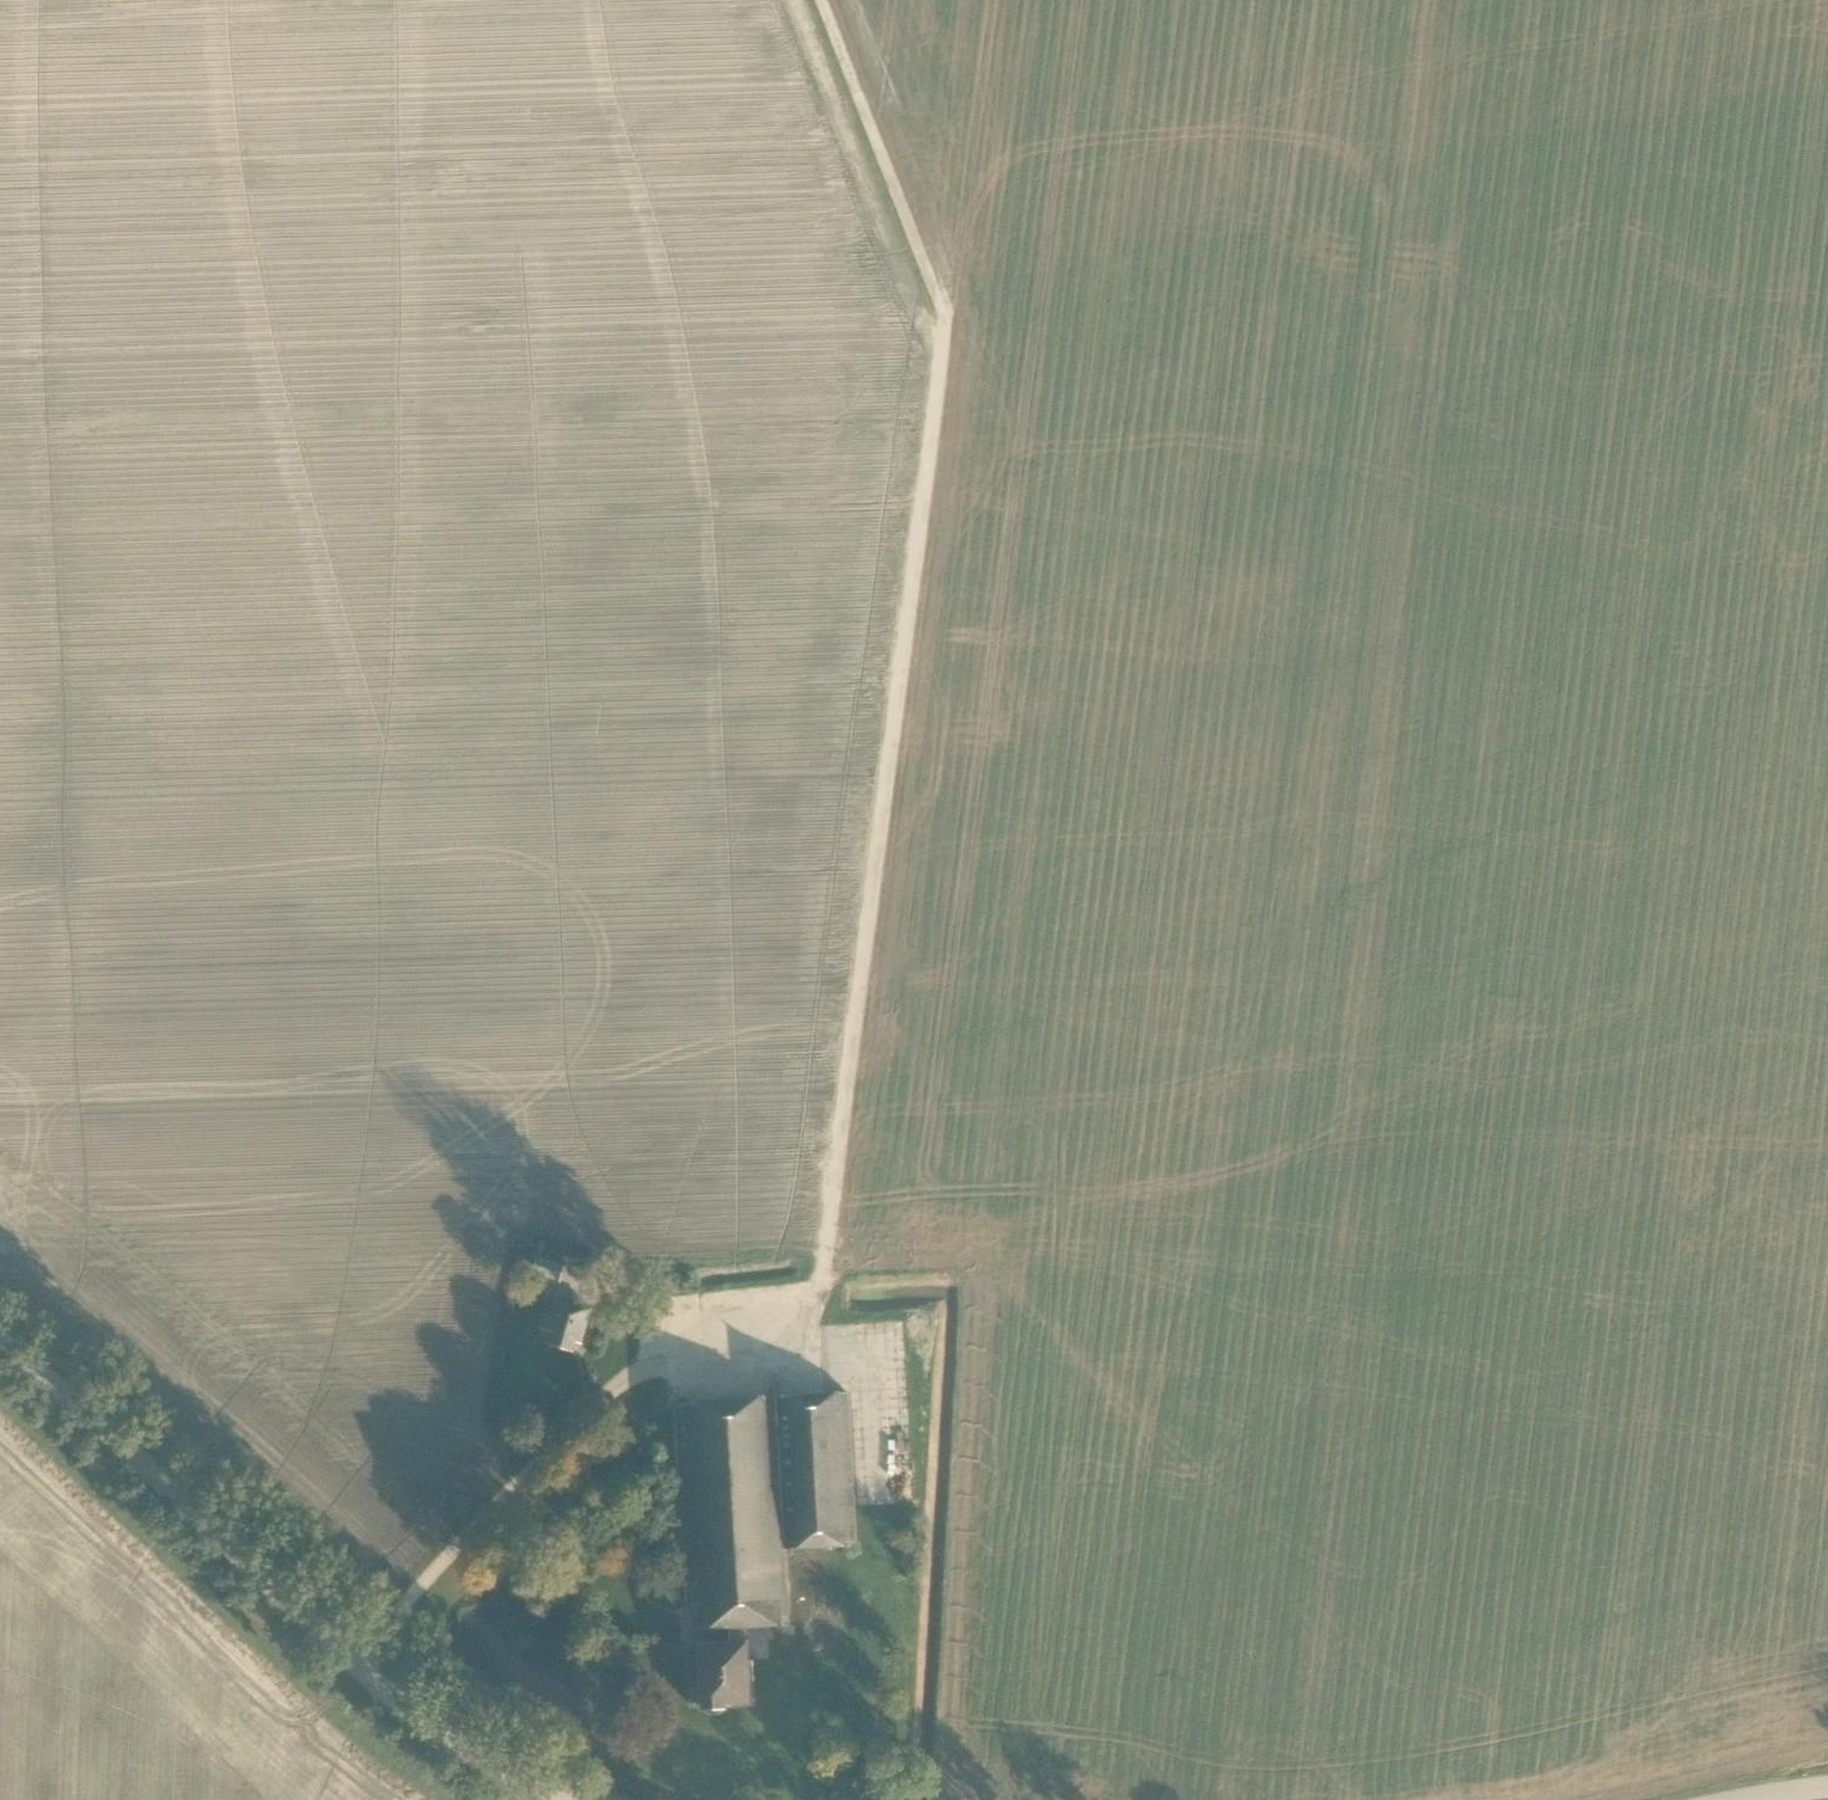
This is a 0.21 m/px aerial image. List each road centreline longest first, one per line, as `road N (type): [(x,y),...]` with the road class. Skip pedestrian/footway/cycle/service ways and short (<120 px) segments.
road 1 (tertiary): [(569,1799),(450,1737),(348,1658),(131,1452),(0,1345)]

